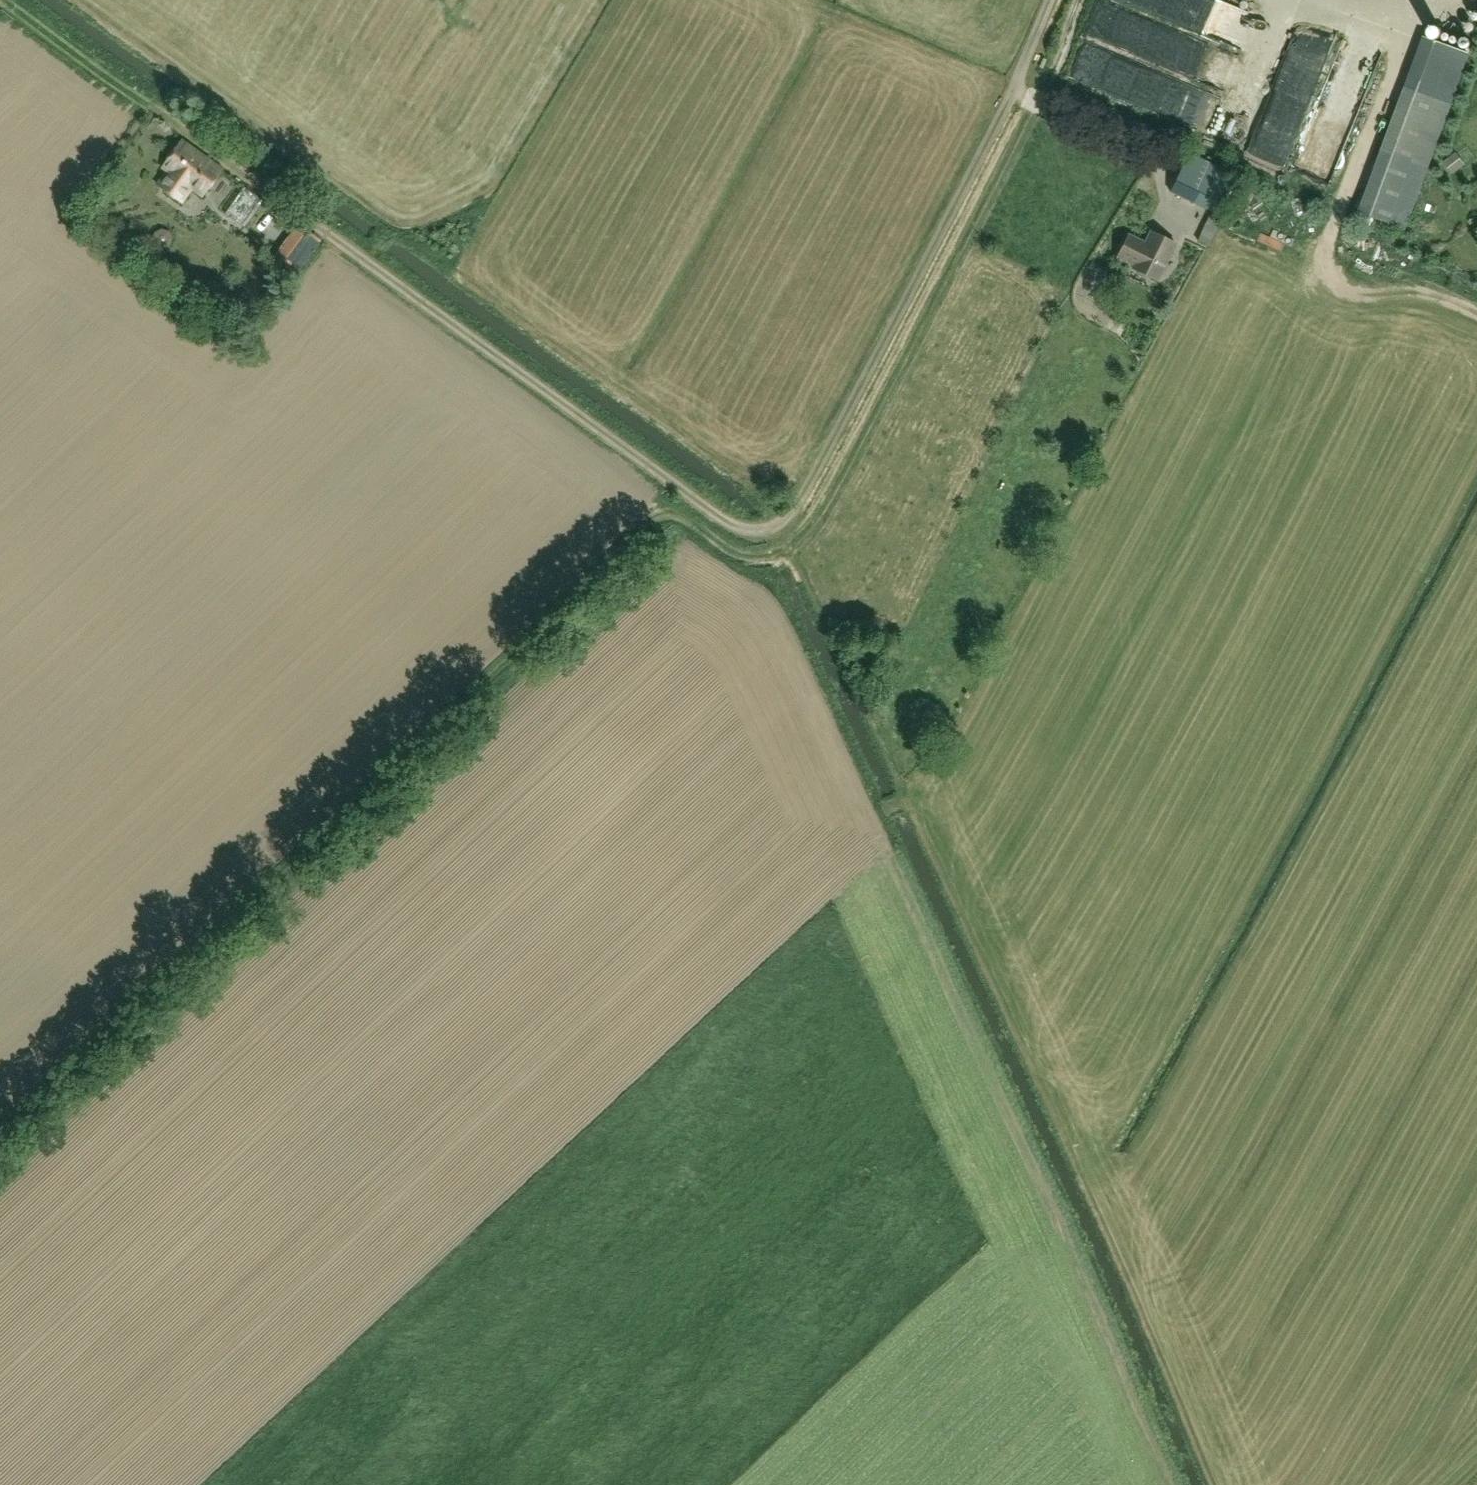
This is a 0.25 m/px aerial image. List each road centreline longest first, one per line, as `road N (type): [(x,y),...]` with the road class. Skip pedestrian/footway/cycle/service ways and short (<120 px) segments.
road 1 (track): [(1012,88),(802,498),(774,527),(733,526),(328,234)]

